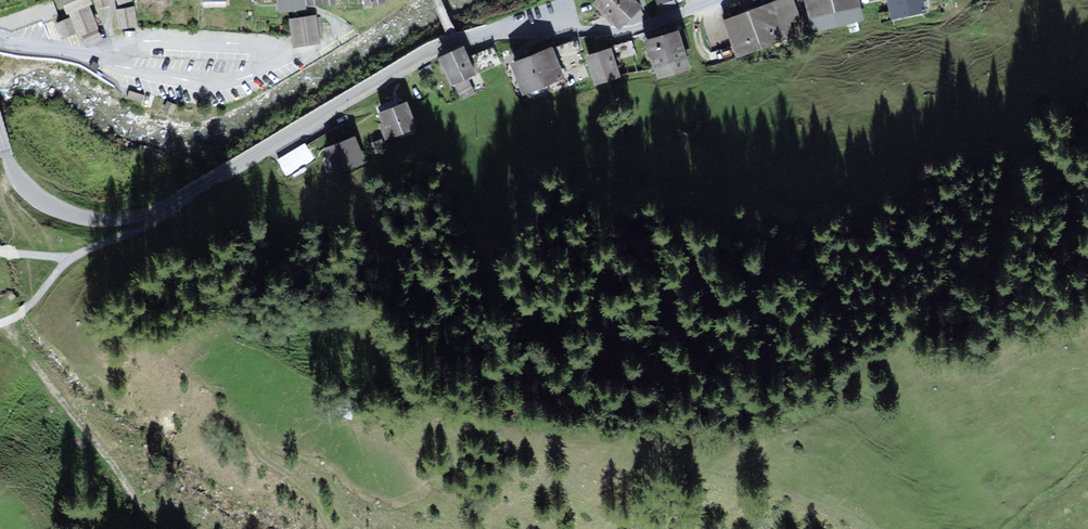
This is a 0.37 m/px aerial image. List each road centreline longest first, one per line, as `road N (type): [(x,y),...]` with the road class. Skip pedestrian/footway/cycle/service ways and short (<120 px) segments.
road 1 (tertiary): [(171,207),(455,42)]
road 2 (residential): [(109,59),(140,73),(215,82),(239,80),(265,62),(260,49),(244,46),(150,41),(121,51)]
road 3 (unclassified): [(715,0),(635,29),(455,42)]
road 4 (tertiary): [(0,128),(13,171),(49,201),(112,218),(171,207)]
road 5 (residential): [(171,207),(67,264),(25,311),(0,324)]

